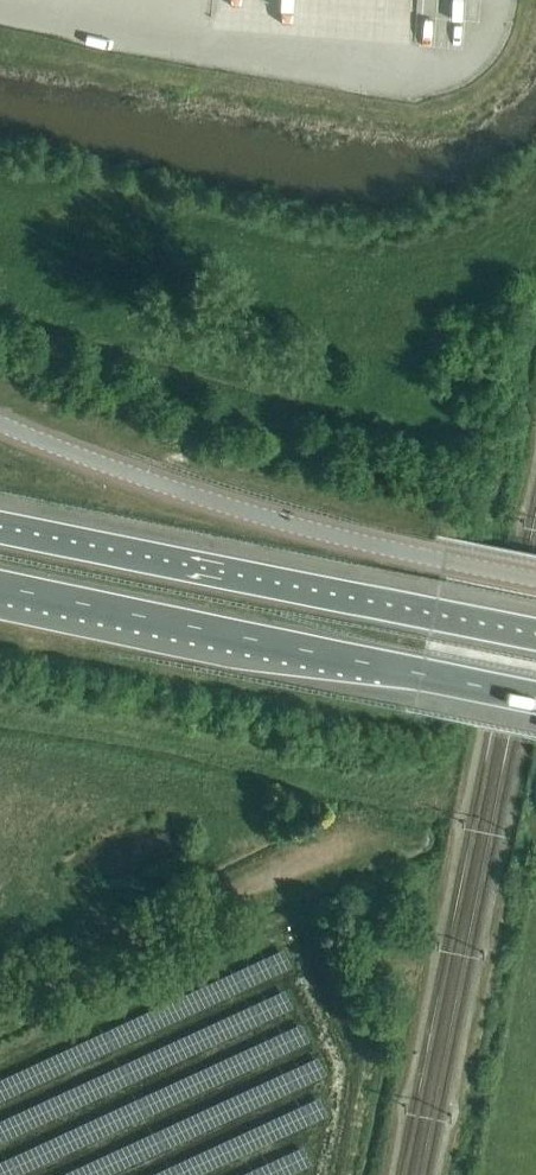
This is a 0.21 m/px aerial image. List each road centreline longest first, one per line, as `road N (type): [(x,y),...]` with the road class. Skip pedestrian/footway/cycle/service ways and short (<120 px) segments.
road 1 (tertiary): [(0,428),(297,528),(535,580)]
road 2 (trunk): [(0,587),(535,699)]
road 3 (trunk): [(535,636),(0,526)]
road 4 (track): [(0,1020),(419,830)]

